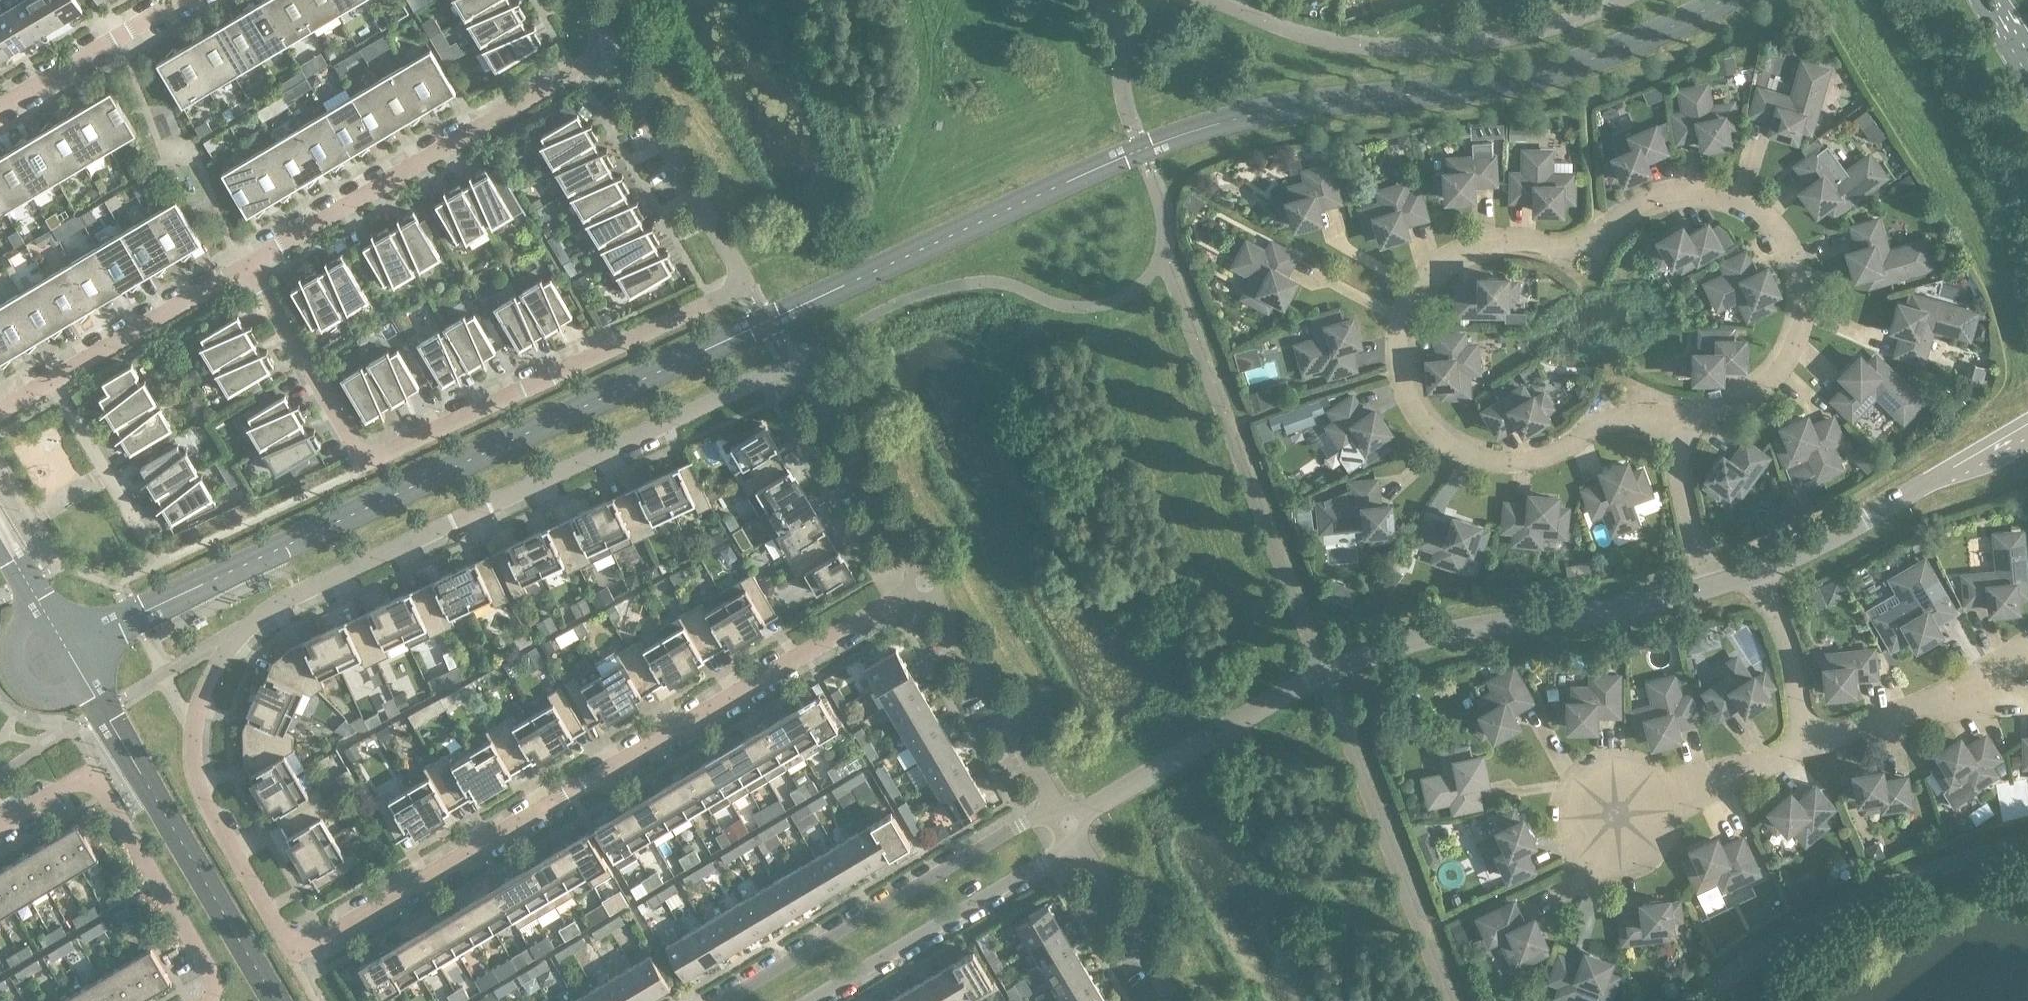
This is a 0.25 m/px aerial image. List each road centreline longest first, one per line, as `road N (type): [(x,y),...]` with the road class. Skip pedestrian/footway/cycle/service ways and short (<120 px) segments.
road 1 (residential): [(919,581),(294,957),(195,782),(191,723),(237,638),(254,620),(796,365)]
road 2 (residential): [(1673,432),(1743,400),(1778,376),(1796,345),(1804,302),(1800,266),(1773,223),(1742,200),(1706,186),(1666,189),(1570,243),(1464,244),(1415,284),(1394,321),(1397,372),(1415,417),(1451,450),(1495,463),(1535,460),(1608,418),(1644,417)]
road 3 (residential): [(242,266),(358,473),(747,286),(609,53)]
road 4 (unclassified): [(1063,831),(1321,675),(1418,641),(1580,621),(1706,588)]
road 5 (unclassified): [(609,53),(242,266)]
road 6 (unclassified): [(1049,809),(720,1000)]
road 7 (residential): [(206,1000),(211,977),(96,784),(73,783),(0,826)]
road 8 (unclassified): [(1761,574),(2027,429)]
road 9 (unclassified): [(812,1000),(1071,844)]
road 10 (residential): [(1049,809),(919,581)]
road 11 (residential): [(919,581),(796,365)]
road 12 (residential): [(1808,743),(2027,686)]
road 13 (unclassified): [(242,266),(51,376)]
road 14 (unclassified): [(161,567),(51,376)]
road 15 (unclassified): [(0,112),(189,0)]
road 16 (residential): [(1616,819),(1808,743)]
road 17 (unclassified): [(1166,1000),(1071,844)]
road 18 (residential): [(1808,743),(1761,574)]
road 19 (residential): [(1706,588),(1673,432)]

